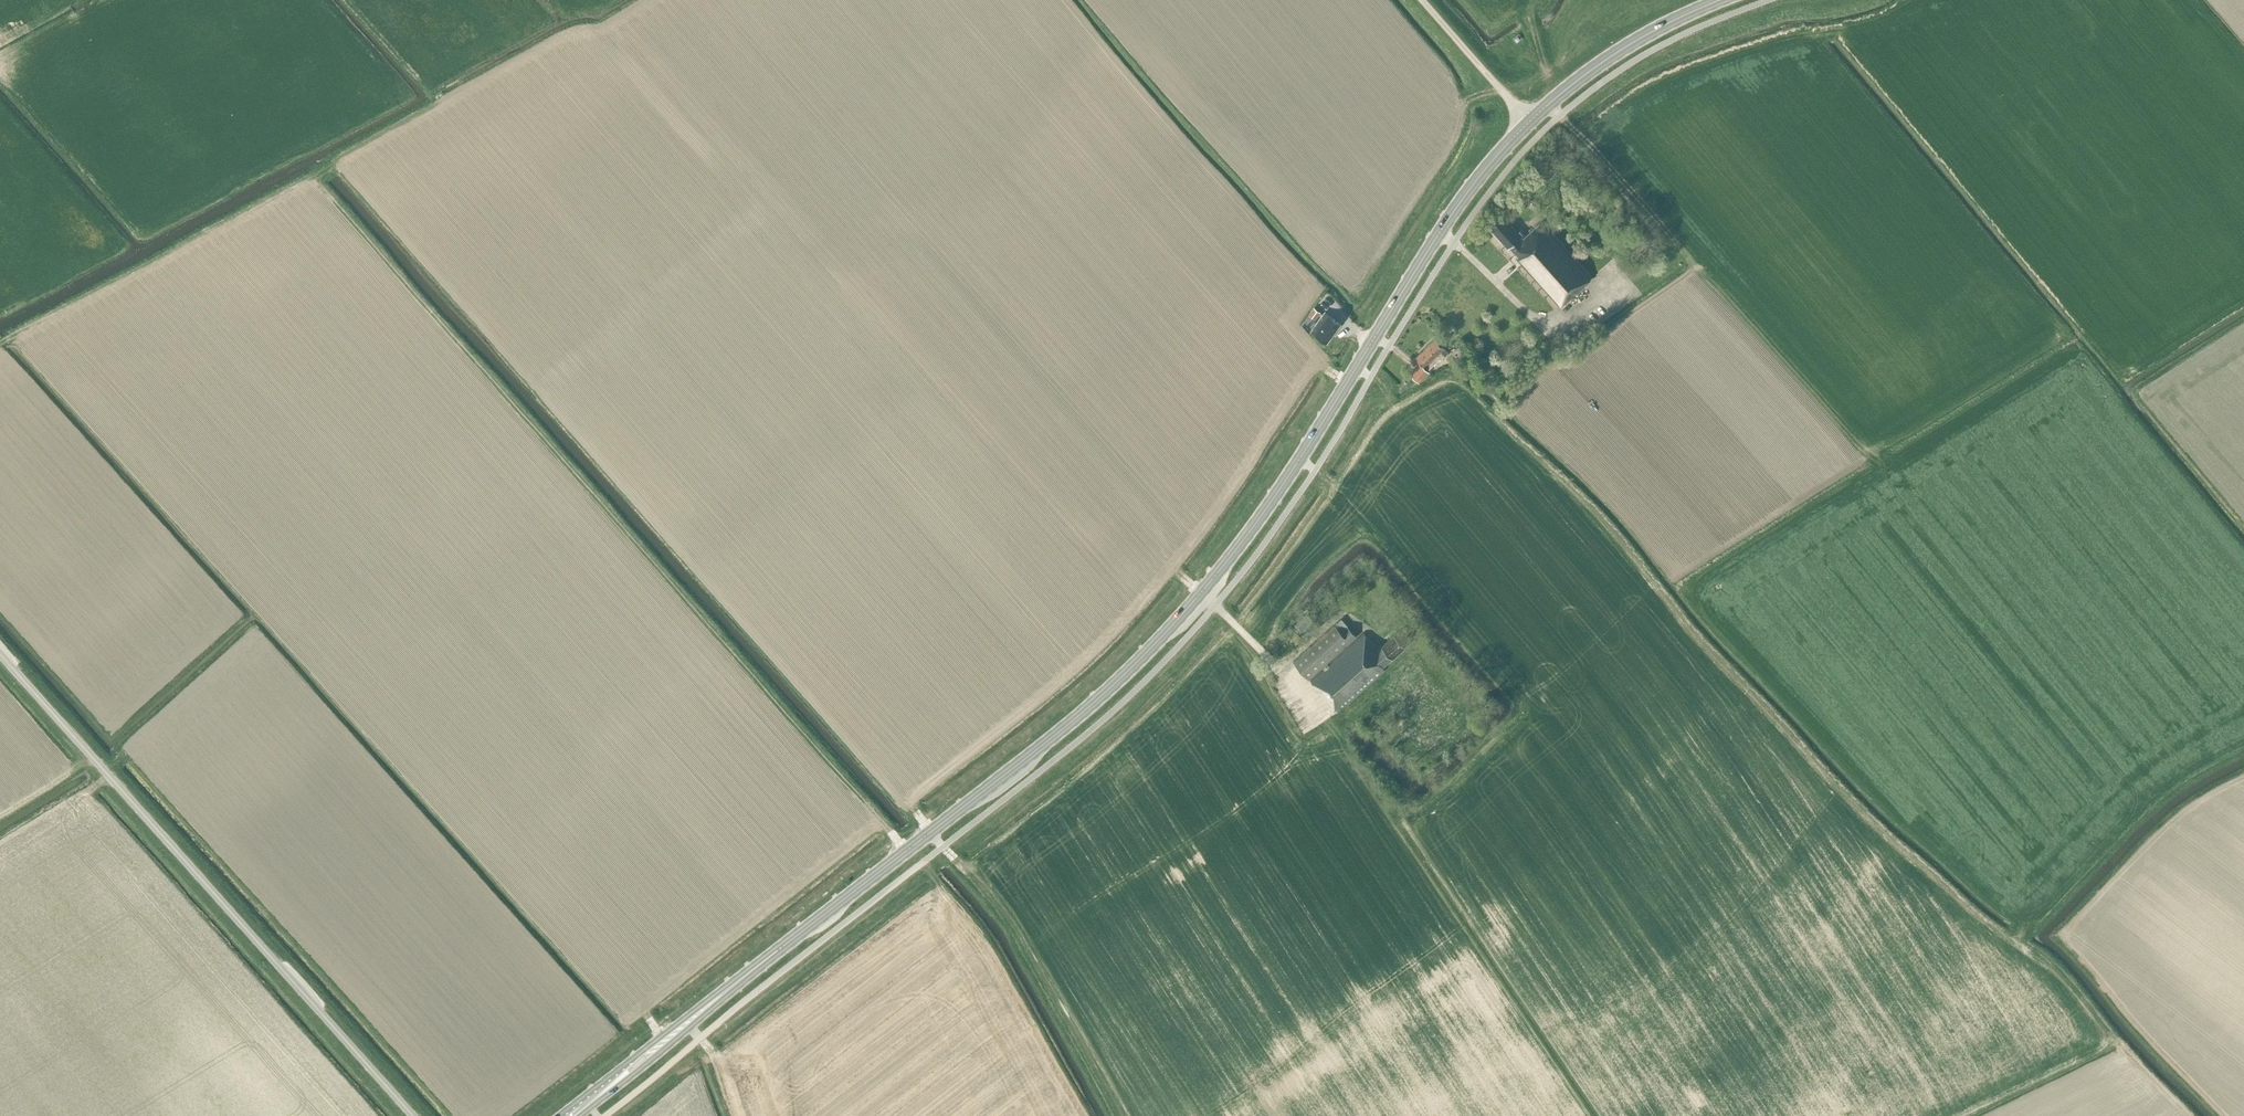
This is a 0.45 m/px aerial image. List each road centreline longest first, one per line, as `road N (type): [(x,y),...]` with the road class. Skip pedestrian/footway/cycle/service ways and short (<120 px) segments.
road 1 (primary): [(766,958),(1089,705),(1189,606),(1268,505),(1466,193),(1528,122)]
road 2 (unclassified): [(414,1115),(0,654)]
road 3 (primary): [(766,958),(556,1115)]
road 4 (primary): [(579,1115),(766,958)]
road 5 (primary): [(1528,122),(1628,45),(1719,0)]
road 6 (unclassified): [(1528,122),(1423,0)]

